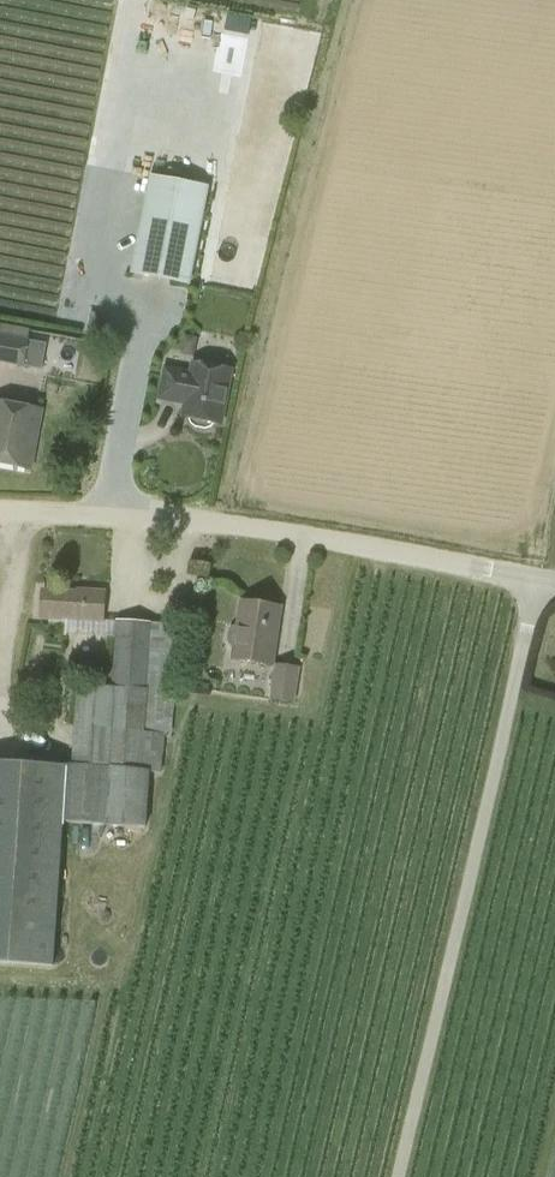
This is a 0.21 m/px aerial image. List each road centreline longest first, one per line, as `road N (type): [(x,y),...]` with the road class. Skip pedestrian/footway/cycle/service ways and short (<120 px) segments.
road 1 (unclassified): [(394,1176),(537,578)]
road 2 (unclassified): [(0,512),(211,523),(537,578)]

